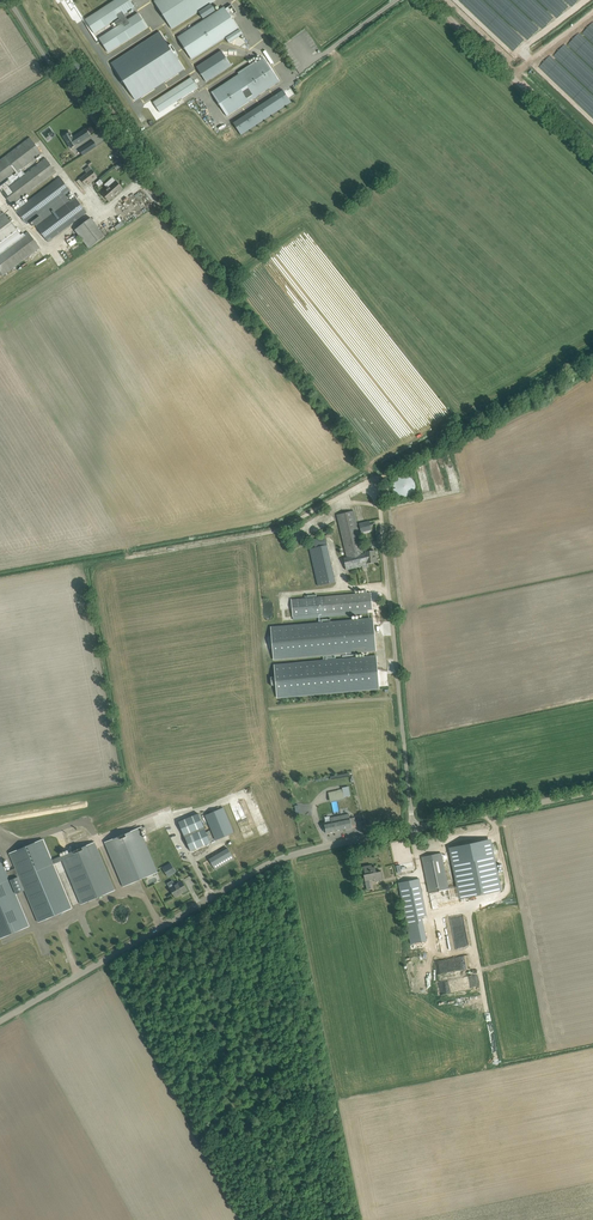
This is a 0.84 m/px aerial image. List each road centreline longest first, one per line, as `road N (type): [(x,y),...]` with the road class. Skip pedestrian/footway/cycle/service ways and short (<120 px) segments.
road 1 (unclassified): [(0,1021),(283,859),(592,792)]
road 2 (unclassified): [(592,152),(430,0)]
road 3 (unclassified): [(9,0),(136,174)]

